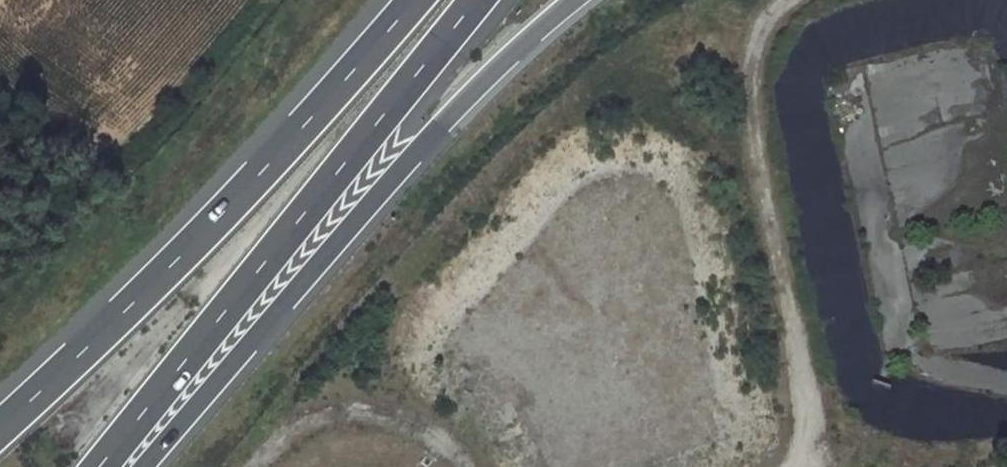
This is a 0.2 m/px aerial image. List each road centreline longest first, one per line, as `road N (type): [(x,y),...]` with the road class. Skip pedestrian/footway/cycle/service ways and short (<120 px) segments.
road 1 (motorway): [(140,466),(454,112),(575,0)]
road 2 (motorway): [(99,466),(479,0)]
road 3 (motorway): [(416,0),(151,288),(0,428)]

